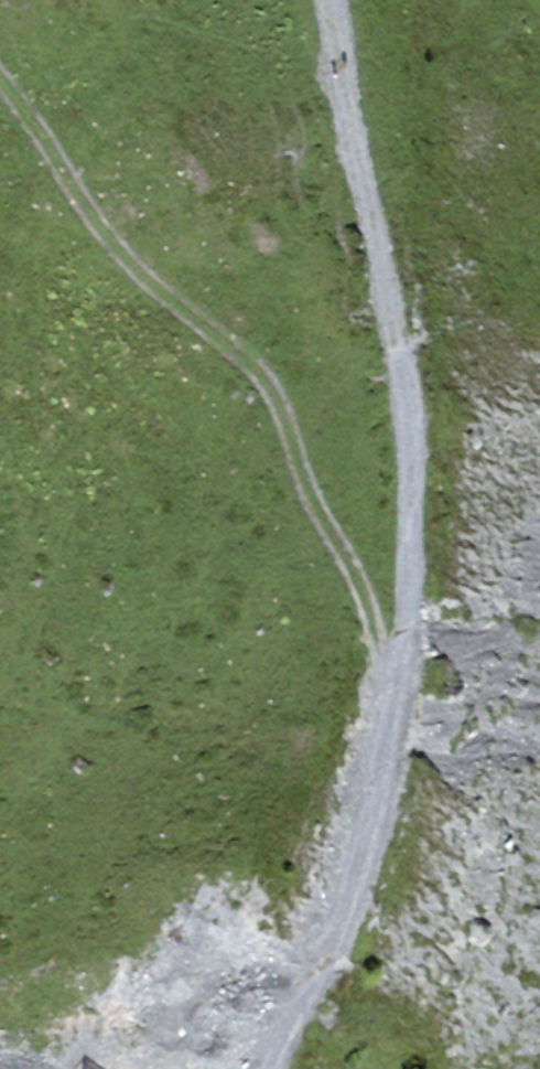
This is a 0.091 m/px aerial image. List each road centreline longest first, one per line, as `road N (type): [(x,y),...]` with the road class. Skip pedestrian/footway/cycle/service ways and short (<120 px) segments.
road 1 (track): [(268,1068),(369,852),(424,771),(444,604),(441,467),(345,0)]
road 2 (track): [(0,93),(127,269),(231,356),(263,408),(296,512),(424,771)]

